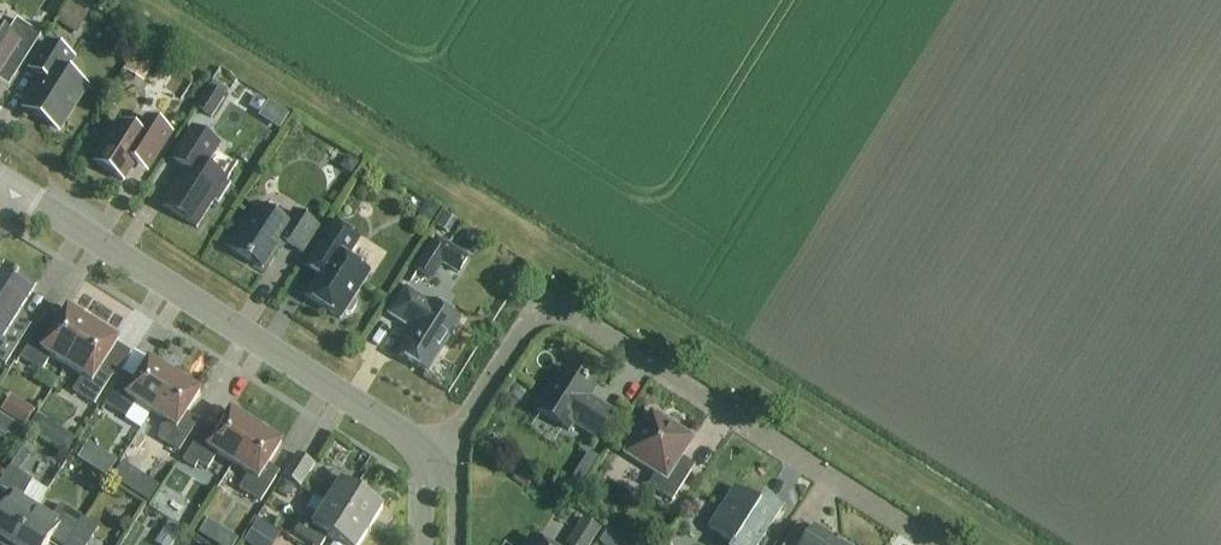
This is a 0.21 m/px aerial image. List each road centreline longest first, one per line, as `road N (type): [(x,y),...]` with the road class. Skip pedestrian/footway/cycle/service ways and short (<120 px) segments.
road 1 (track): [(156,0),(1016,544)]
road 2 (residential): [(936,544),(564,310),(545,307),(528,322),(461,431),(431,452)]
road 3 (unclassified): [(431,452),(14,188)]

